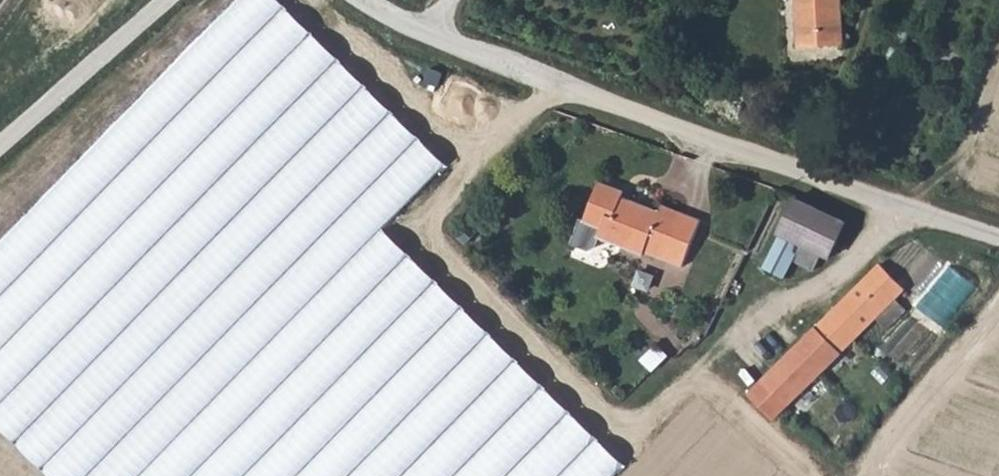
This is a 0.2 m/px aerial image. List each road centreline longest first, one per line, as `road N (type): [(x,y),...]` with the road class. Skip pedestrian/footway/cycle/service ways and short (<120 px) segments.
road 1 (unclassified): [(425,35),(998,241)]
road 2 (track): [(0,146),(168,0)]

